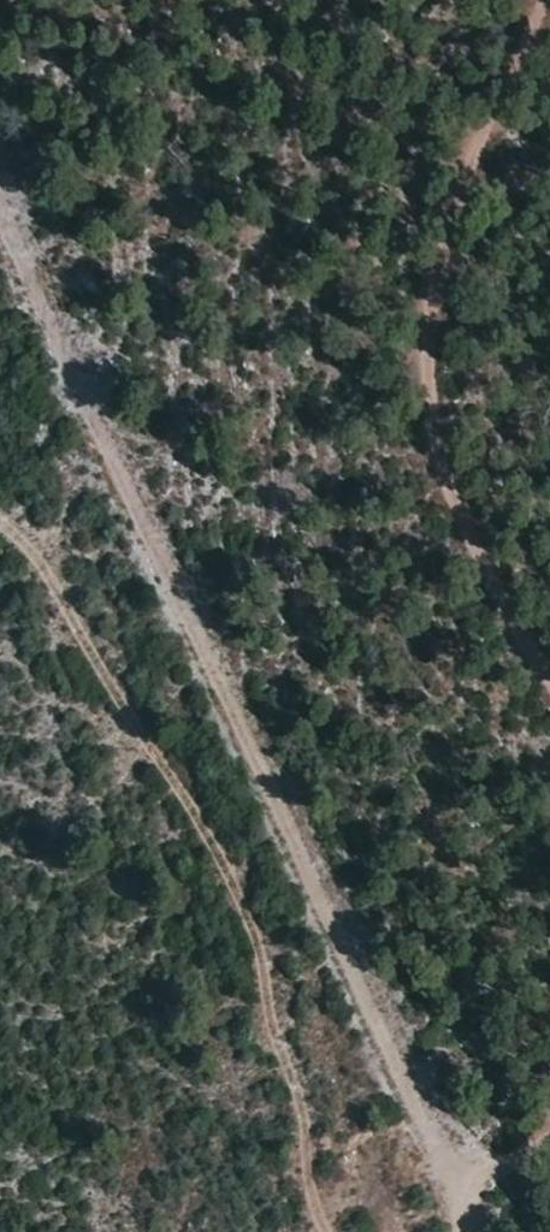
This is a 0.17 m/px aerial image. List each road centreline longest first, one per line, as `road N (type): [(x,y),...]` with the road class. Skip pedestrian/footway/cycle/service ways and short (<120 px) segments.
road 1 (track): [(471,1231),(318,877),(0,202)]
road 2 (track): [(548,0),(451,237),(421,432),(491,572),(549,653)]

